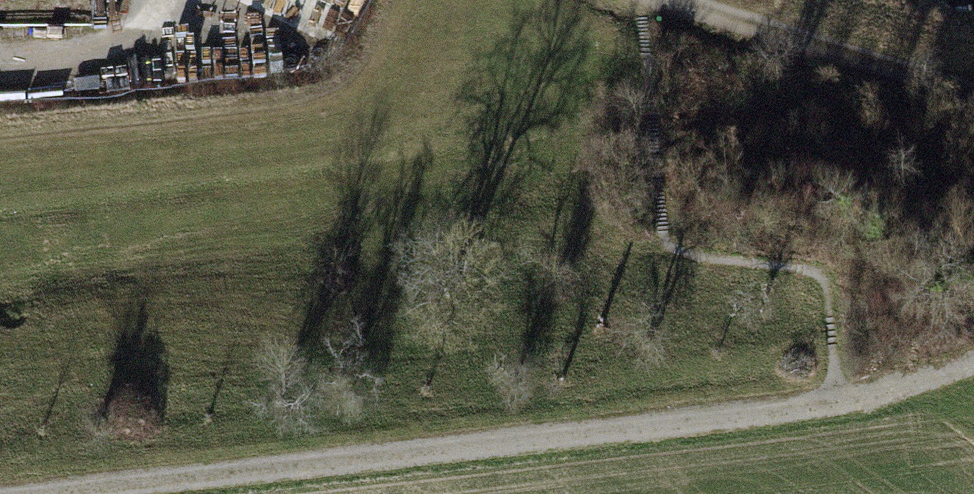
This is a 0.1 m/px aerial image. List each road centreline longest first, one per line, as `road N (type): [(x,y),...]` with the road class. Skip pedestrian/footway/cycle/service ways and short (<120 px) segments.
road 1 (track): [(27,493),(843,406),(973,364)]
road 2 (track): [(0,141),(155,128),(352,81),(392,0)]
road 3 (track): [(973,89),(915,66),(650,0)]

